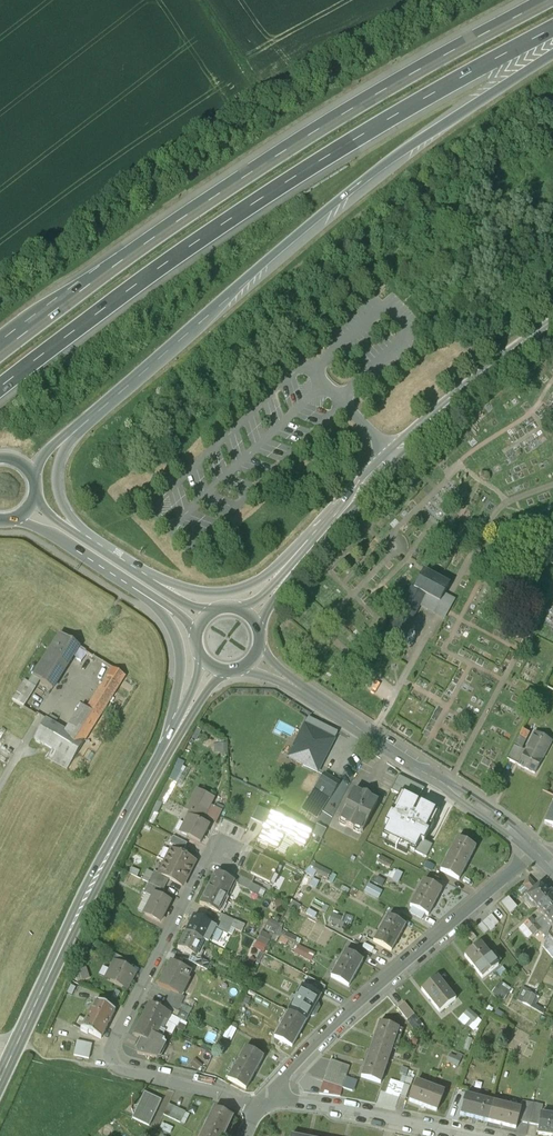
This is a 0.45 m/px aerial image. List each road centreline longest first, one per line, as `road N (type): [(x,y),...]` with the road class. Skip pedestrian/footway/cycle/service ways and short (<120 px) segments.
road 1 (motorway): [(0,392),(252,202),(423,98),(552,33)]
road 2 (motorway): [(552,0),(412,69),(229,182),(0,352)]
road 3 (motorway): [(85,422),(342,202),(552,57)]
road 4 (residential): [(225,846),(202,869),(112,1066),(264,1103)]
road 5 (residential): [(534,850),(359,1003),(264,1103)]
road 6 (secondary): [(166,749),(0,1080)]
road 7 (secondary): [(552,326),(393,458),(294,565)]
road 8 (tertiary): [(298,688),(534,850)]
road 9 (residential): [(264,1103),(474,1135)]
road 10 (secondary): [(128,584),(165,620),(179,655),(166,749)]
road 11 (secondary): [(294,565),(228,591),(148,577)]
road 12 (motorway): [(87,537),(62,503),(56,478),(85,422)]
road 13 (secondary): [(15,520),(128,584)]

